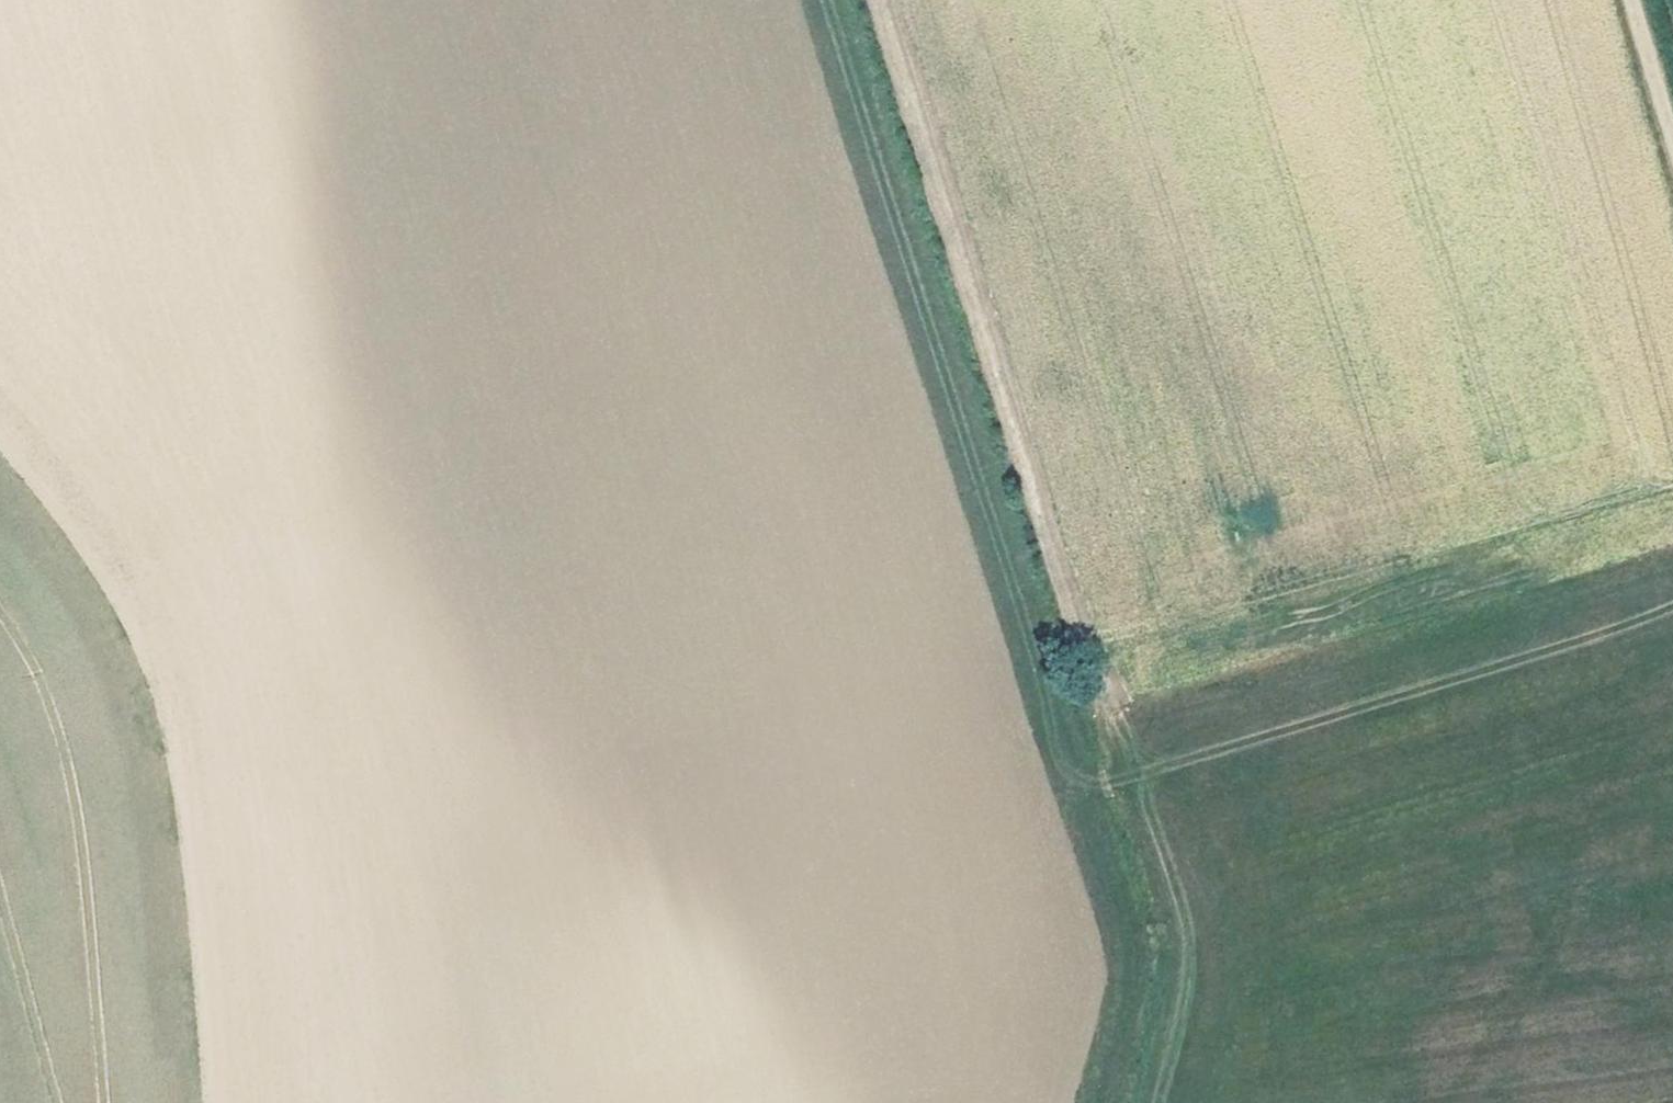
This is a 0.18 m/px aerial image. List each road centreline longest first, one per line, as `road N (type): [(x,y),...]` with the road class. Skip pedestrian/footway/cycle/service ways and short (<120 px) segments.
road 1 (track): [(1672,149),(1631,0)]

